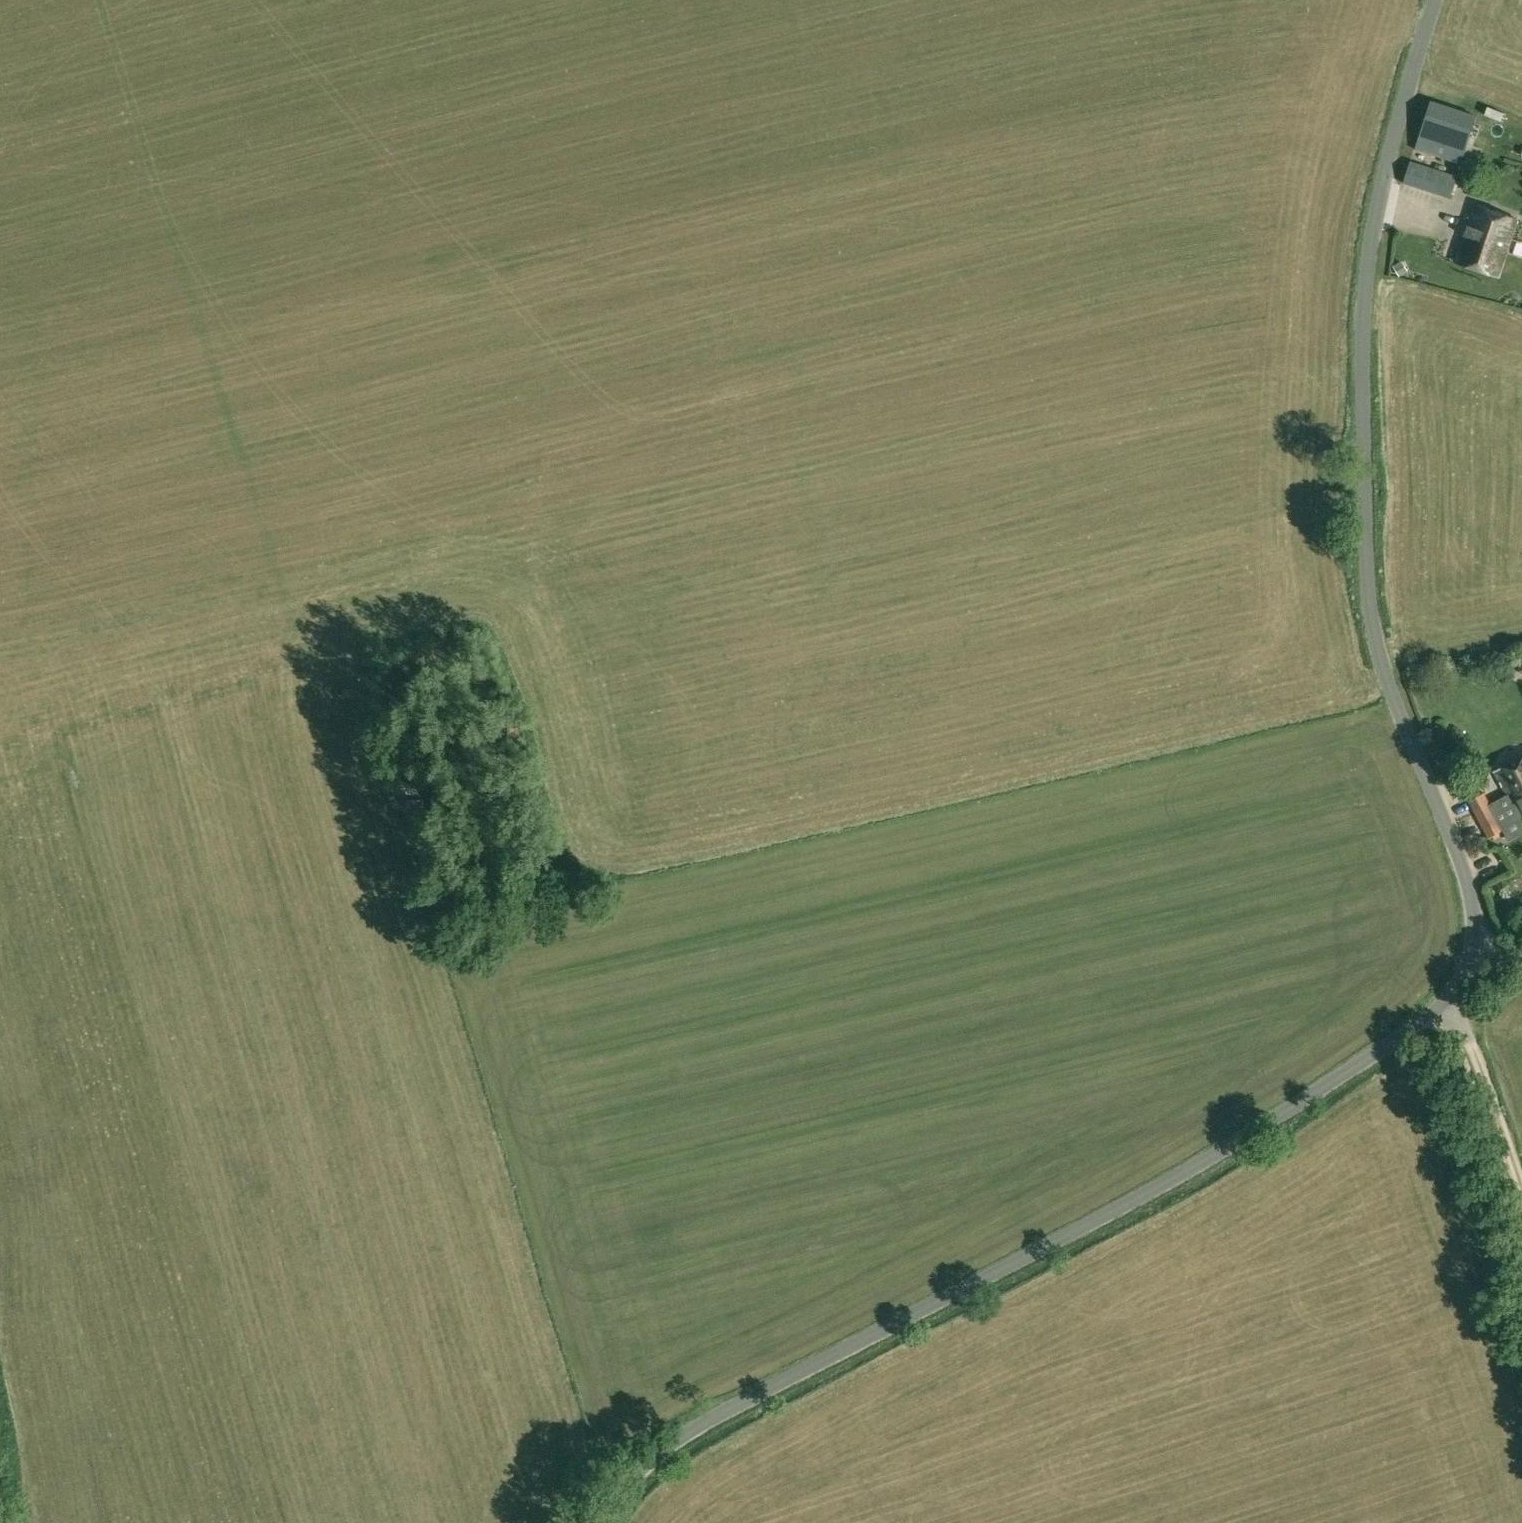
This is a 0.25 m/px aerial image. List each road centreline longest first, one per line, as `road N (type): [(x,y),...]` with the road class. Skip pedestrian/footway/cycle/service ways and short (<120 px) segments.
road 1 (unclassified): [(601,1522),(636,1474),(698,1425),(1226,1147),(1445,1006),(1469,968),(1471,892),(1375,635),(1365,475),(1363,324),(1386,177),(1442,0)]
road 2 (track): [(1454,993),(1521,1193)]

